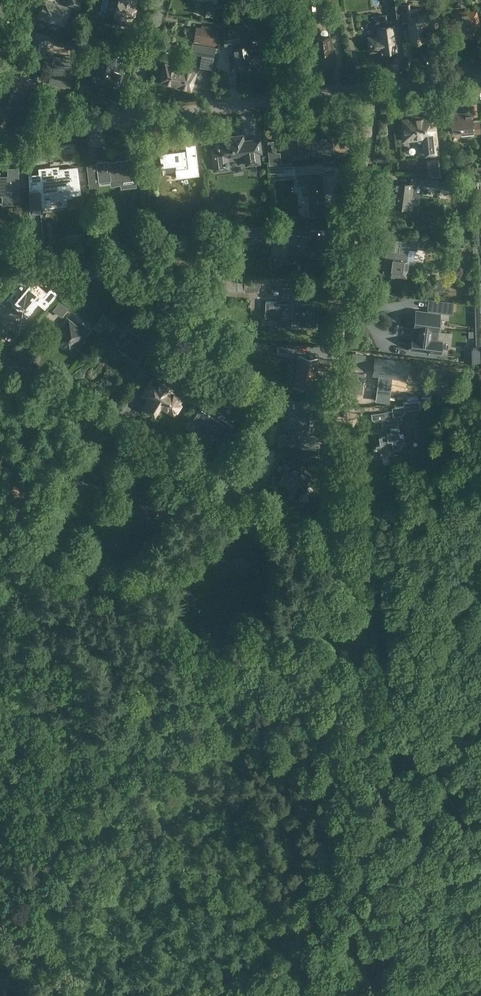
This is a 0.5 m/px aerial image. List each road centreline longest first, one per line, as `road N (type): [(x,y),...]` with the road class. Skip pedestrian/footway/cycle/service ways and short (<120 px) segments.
road 1 (residential): [(351,575),(335,387),(374,86)]
road 2 (track): [(385,995),(396,968),(390,774),(383,694),(351,575)]
road 3 (residential): [(351,575),(324,549),(0,355)]
road 4 (track): [(180,995),(480,956)]
road 5 (residential): [(132,114),(374,86)]
road 6 (unclassified): [(351,575),(443,529),(480,452)]
road 7 (residential): [(0,129),(132,114)]

